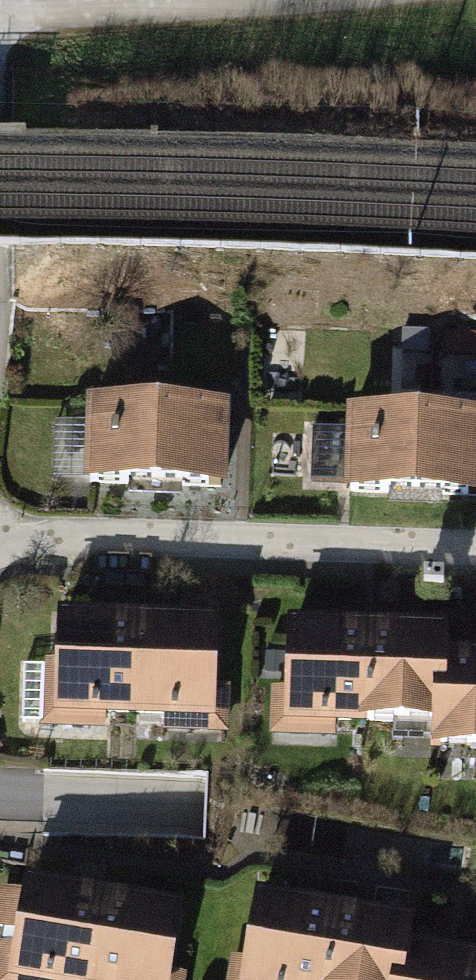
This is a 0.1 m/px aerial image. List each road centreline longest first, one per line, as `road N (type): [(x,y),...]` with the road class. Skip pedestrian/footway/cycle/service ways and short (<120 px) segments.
road 1 (residential): [(0,543),(96,537),(475,549)]
road 2 (track): [(249,0),(0,15)]

